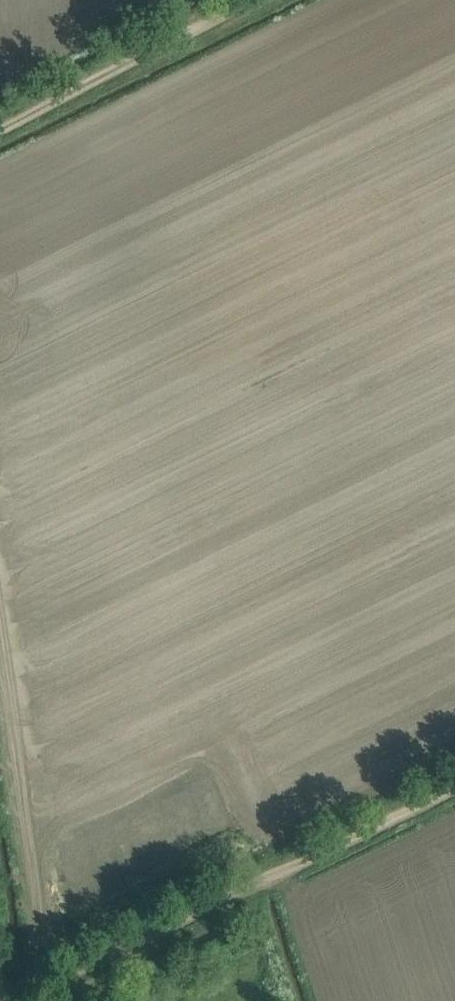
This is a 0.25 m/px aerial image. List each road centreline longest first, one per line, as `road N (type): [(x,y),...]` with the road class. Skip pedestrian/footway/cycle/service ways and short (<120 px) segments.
road 1 (track): [(454,786),(15,1000)]
road 2 (track): [(264,0),(0,132)]

